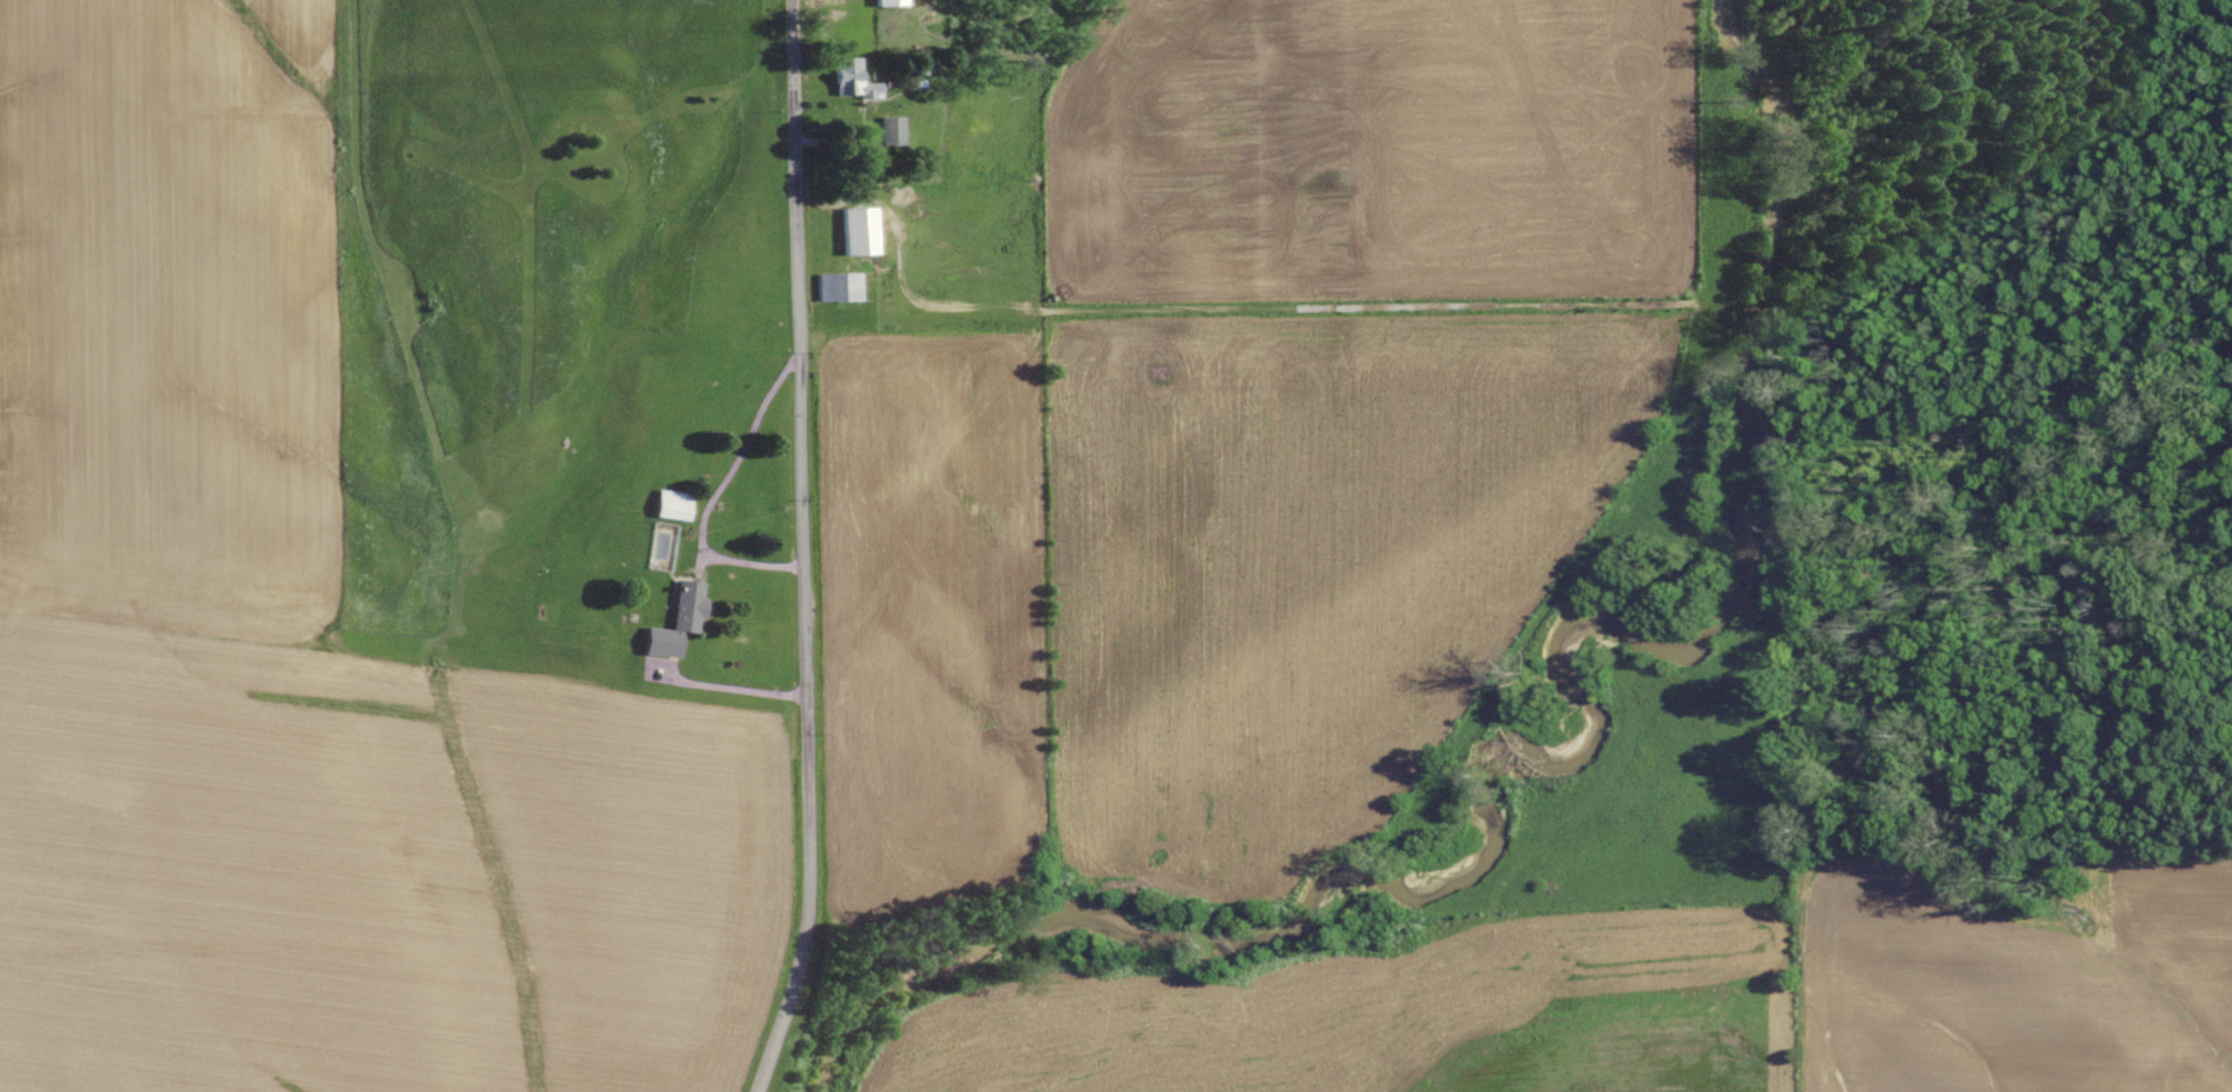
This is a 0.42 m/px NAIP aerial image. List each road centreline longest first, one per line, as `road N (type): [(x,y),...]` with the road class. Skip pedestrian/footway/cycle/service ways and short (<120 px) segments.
road 1 (residential): [(755,1091),(812,915),(793,0)]

